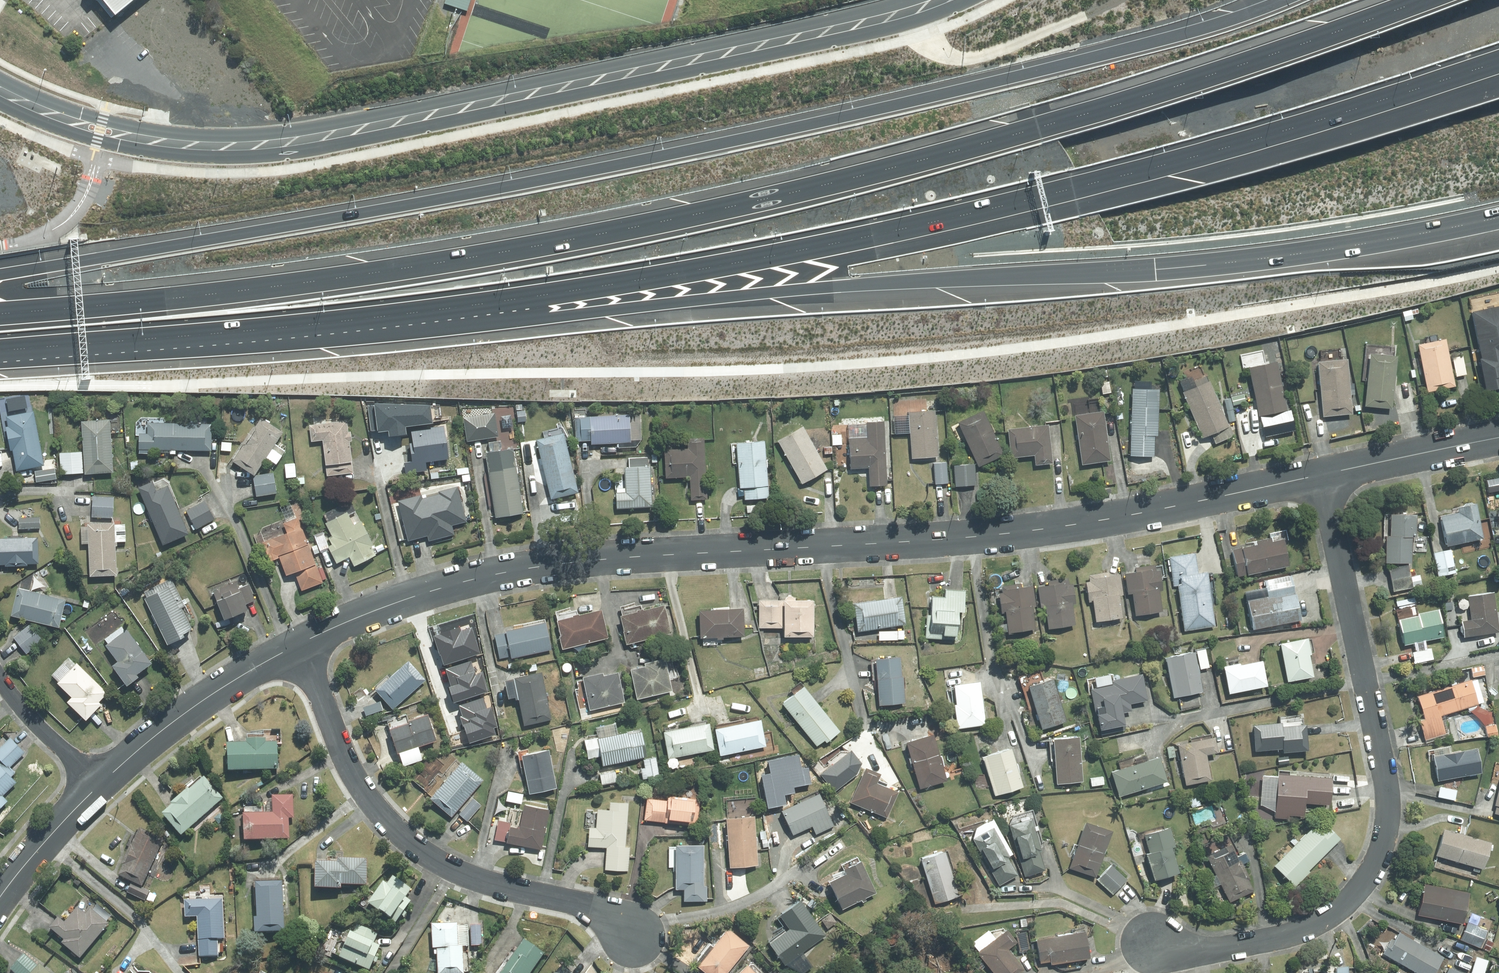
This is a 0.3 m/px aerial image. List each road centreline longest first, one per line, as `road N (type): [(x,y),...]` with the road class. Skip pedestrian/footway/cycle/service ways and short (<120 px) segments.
road 1 (motorway): [(0,314),(447,260),(745,204),(1038,129),(1412,0)]
road 2 (motorway): [(0,274),(746,138),(1155,41),(1281,0)]
road 3 (motorway): [(1498,64),(1072,190),(635,280),(373,318)]
road 4 (motorway): [(1498,217),(1356,246),(1157,270),(936,279),(552,317),(373,318)]
road 5 (tertiary): [(1320,476),(1039,530),(540,567),(431,592),(299,645)]
road 6 (secondary): [(0,92),(139,139),(258,146),(944,0)]
road 7 (residential): [(1148,945),(1226,948),(1303,931),(1345,904),(1385,841),(1388,790),(1320,476)]
road 8 (residential): [(634,935),(604,916),(452,870),(408,843),(363,794),(299,645)]
road 9 (motorway): [(373,318),(0,350)]
road 10 (tertiary): [(299,645),(177,720),(100,785)]
road 11 (track): [(913,9),(928,43),(975,58),(1118,0)]
road 12 (tertiary): [(1498,439),(1320,476)]
road 13 (tertiary): [(100,785),(0,898)]
road 14 (residential): [(0,678),(100,785)]

